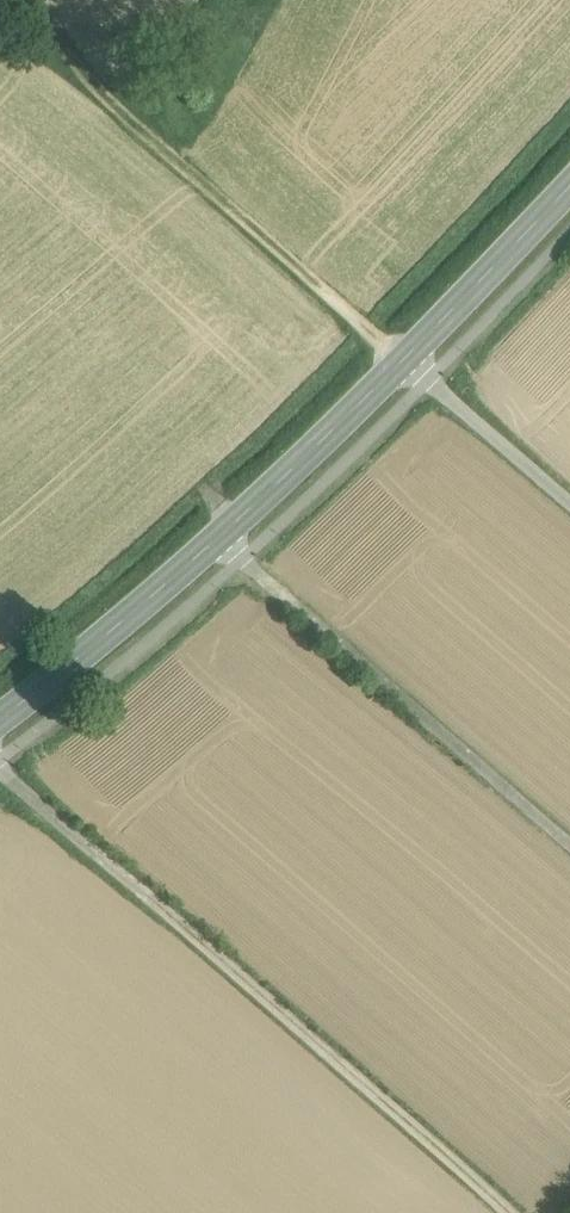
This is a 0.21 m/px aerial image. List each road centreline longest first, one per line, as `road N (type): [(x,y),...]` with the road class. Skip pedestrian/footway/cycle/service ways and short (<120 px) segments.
road 1 (track): [(510,1212),(0,767)]
road 2 (secondary): [(0,721),(224,533),(403,361)]
road 3 (track): [(569,842),(224,533)]
road 4 (track): [(103,87),(403,361)]
road 5 (secondary): [(403,361),(569,187)]
road 6 (unclassified): [(569,498),(403,361)]
road 7 (track): [(0,22),(103,87)]

